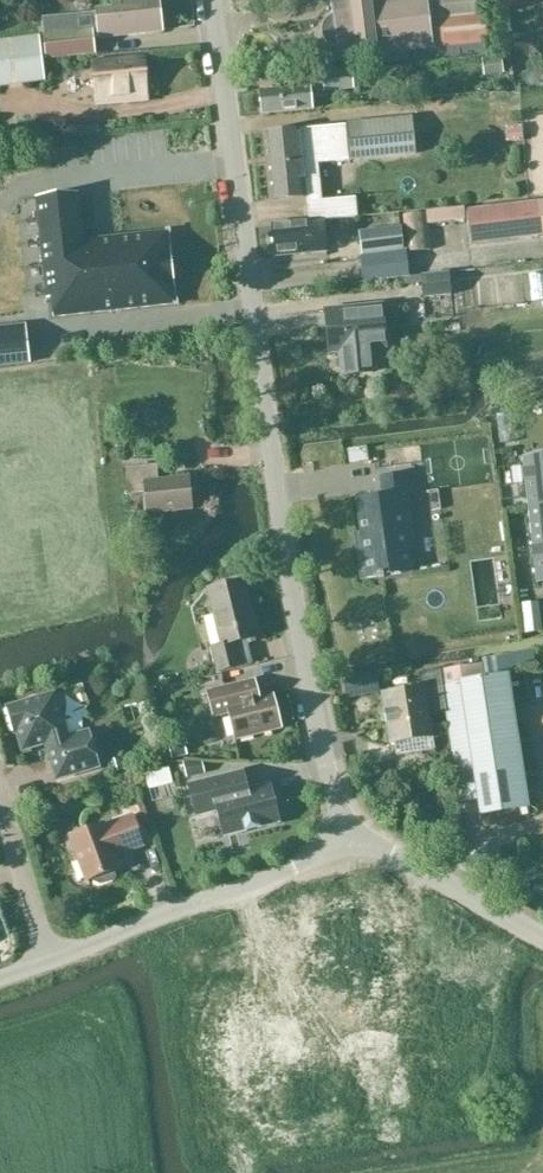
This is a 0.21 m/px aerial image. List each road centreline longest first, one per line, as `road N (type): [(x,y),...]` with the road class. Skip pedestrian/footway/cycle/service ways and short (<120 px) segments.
road 1 (residential): [(345,840),(297,632),(209,0)]
road 2 (residential): [(51,962),(345,840)]
road 3 (residential): [(345,840),(444,878),(542,939)]
road 4 (residential): [(0,795),(51,962)]

